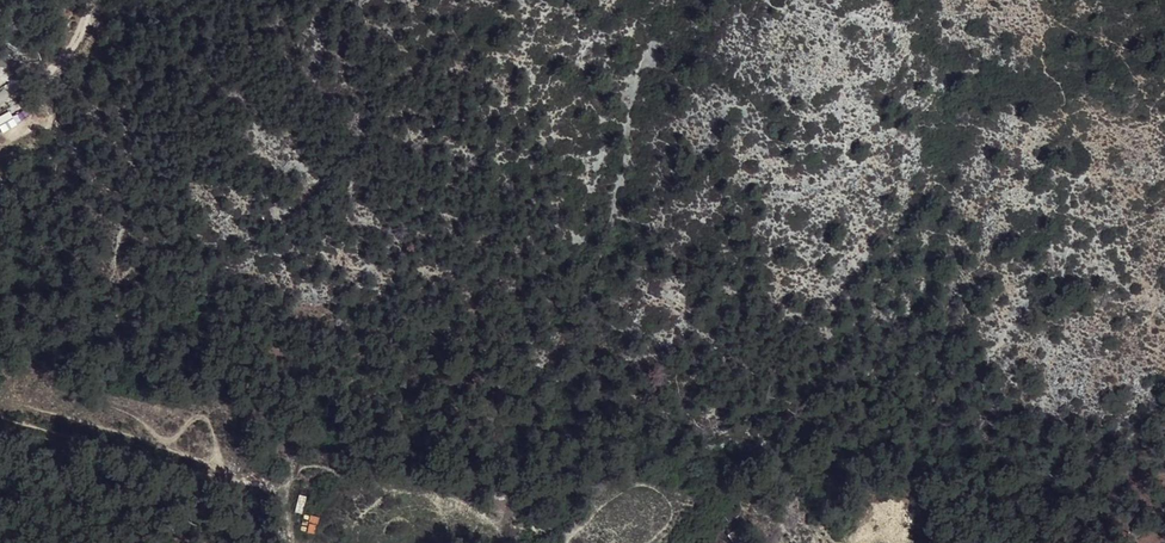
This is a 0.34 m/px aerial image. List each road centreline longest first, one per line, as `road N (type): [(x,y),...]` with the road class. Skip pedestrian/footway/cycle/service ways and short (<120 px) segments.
road 1 (track): [(0,103),(68,58),(88,30),(95,0)]

